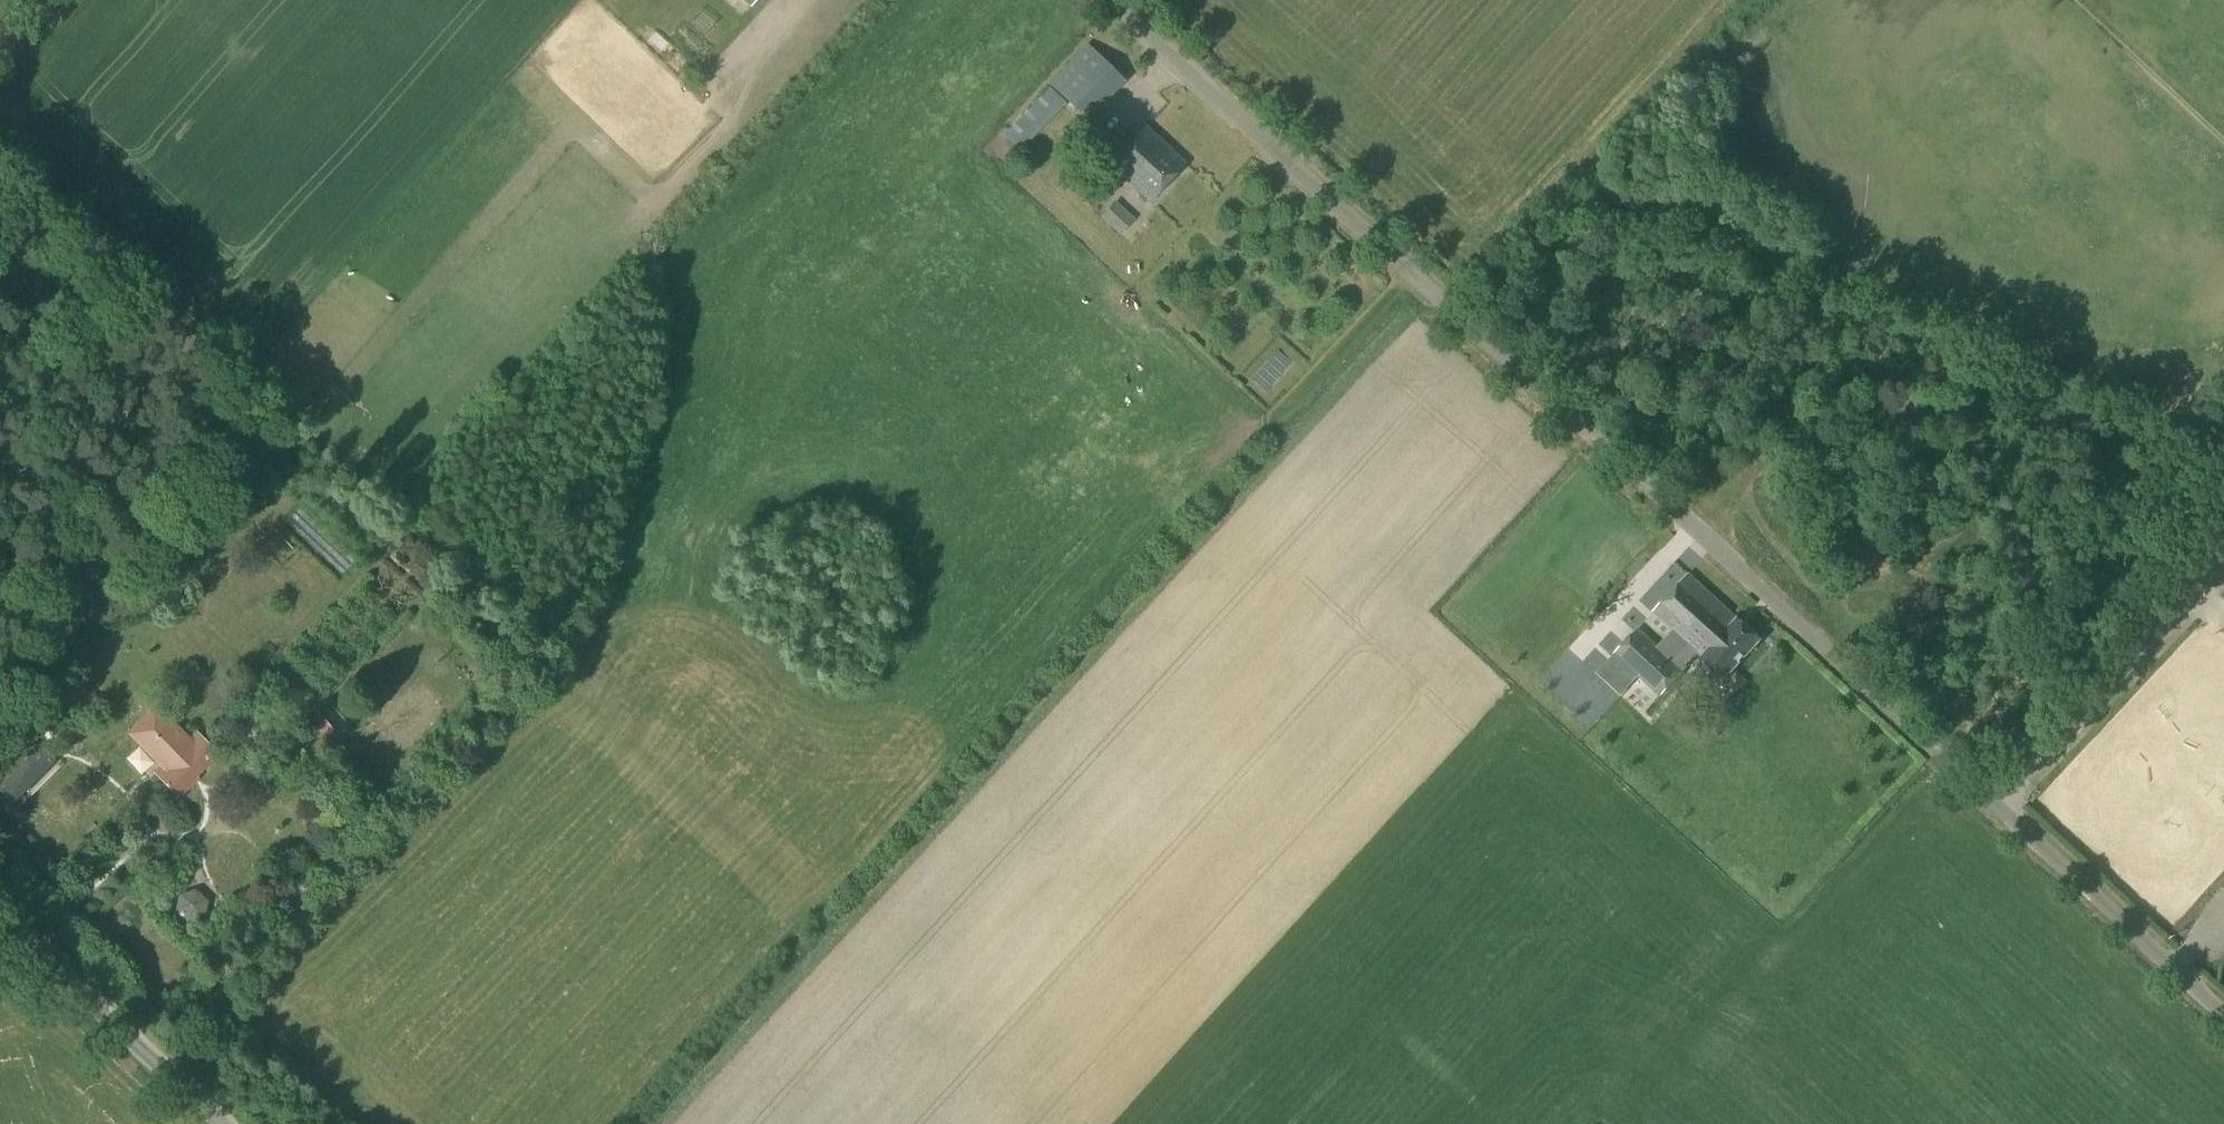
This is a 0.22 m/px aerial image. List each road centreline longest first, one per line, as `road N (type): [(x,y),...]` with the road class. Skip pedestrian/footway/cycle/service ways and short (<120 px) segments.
road 1 (unclassified): [(2223,1021),(1099,0)]
road 2 (unclassified): [(223,1123),(0,920)]

